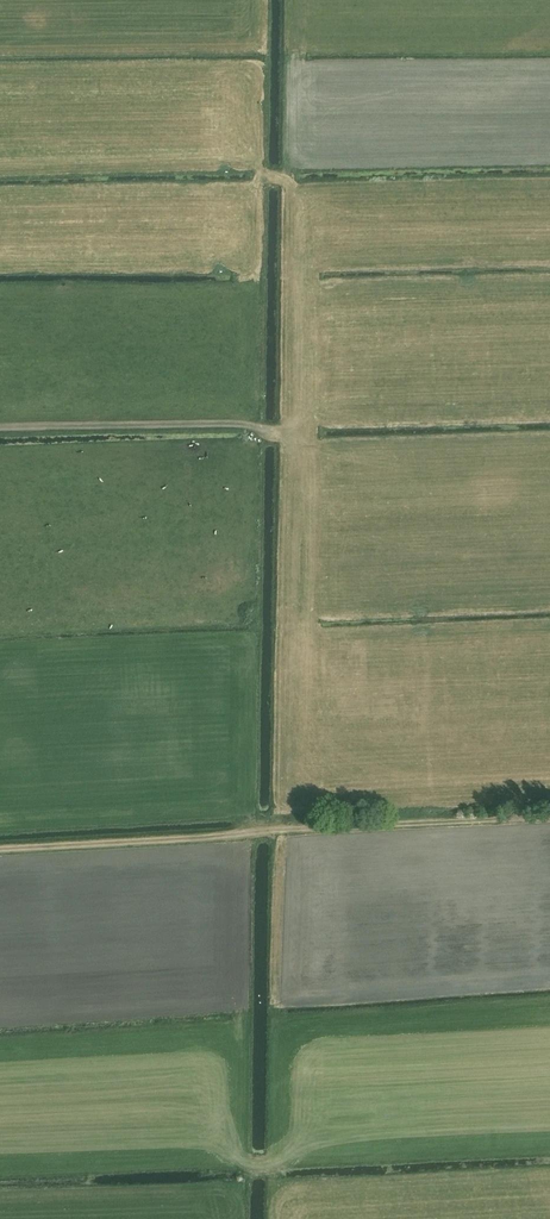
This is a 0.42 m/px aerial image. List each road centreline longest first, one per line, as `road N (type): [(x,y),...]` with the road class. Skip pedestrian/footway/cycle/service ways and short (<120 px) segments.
road 1 (track): [(0,847),(549,812)]
road 2 (track): [(0,429),(249,425),(297,449)]

